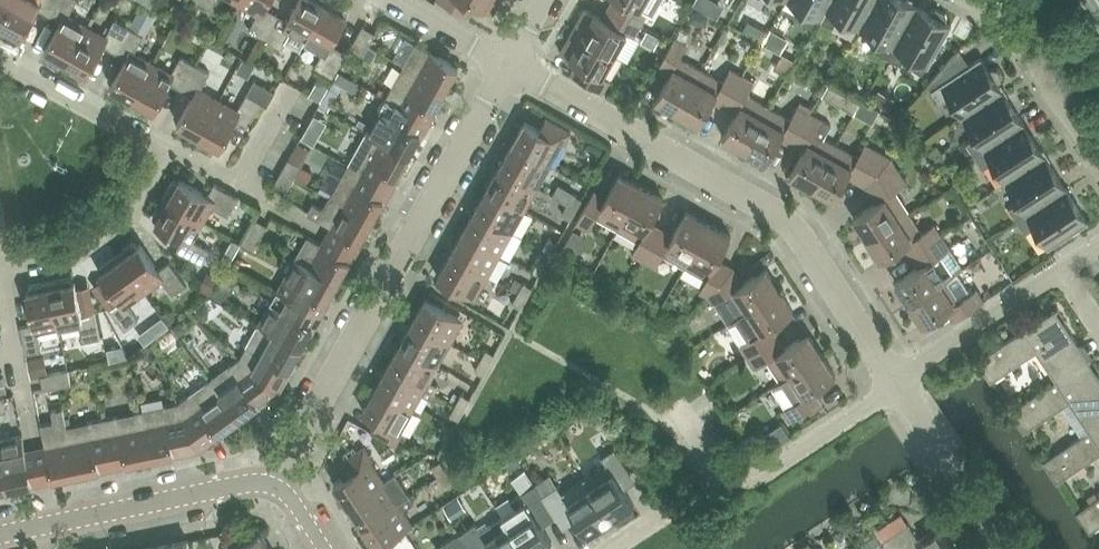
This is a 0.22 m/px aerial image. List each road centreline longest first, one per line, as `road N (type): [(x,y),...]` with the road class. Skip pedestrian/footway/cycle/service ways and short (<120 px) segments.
road 1 (residential): [(894,383),(776,213),(510,65)]
road 2 (residential): [(270,484),(510,65)]
road 3 (residential): [(685,423),(732,493),(894,383)]
road 4 (tertiary): [(270,484),(0,534)]
road 5 (residential): [(141,137),(147,168),(137,189),(97,232),(35,257),(0,244)]
road 6 (residential): [(1098,160),(1011,27),(967,0)]
road 7 (residential): [(1007,548),(894,383)]
road 8 (residential): [(894,383),(1058,272)]
road 9 (residential): [(0,61),(141,137)]
road 10 (residential): [(141,137),(265,199)]
road 11 (residential): [(29,414),(0,279)]
road 12 (residential): [(393,0),(510,65)]

